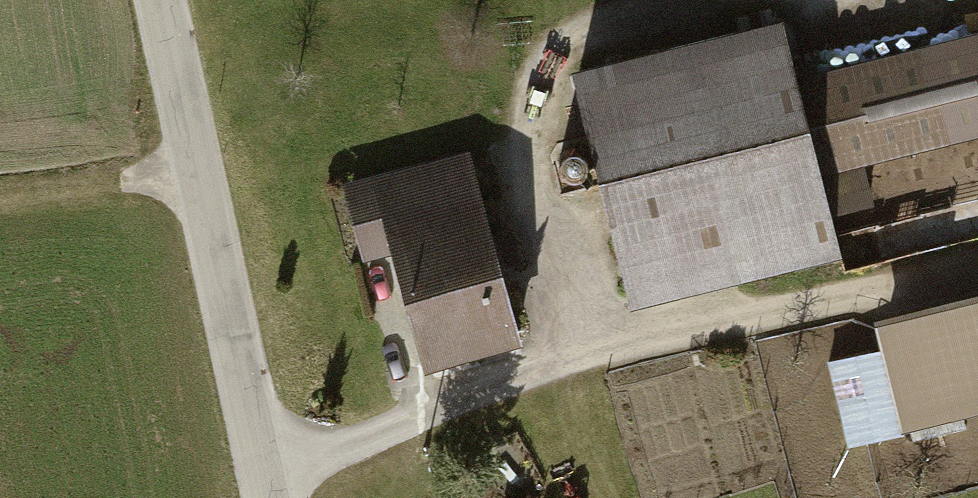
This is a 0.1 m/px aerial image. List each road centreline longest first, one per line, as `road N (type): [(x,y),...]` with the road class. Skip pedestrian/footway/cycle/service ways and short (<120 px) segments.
road 1 (tertiary): [(264,497),(162,0)]
road 2 (track): [(585,357),(533,163),(541,94),(560,39),(724,0)]
road 3 (track): [(977,266),(585,357)]
road 4 (track): [(261,482),(585,357)]
road 5 (track): [(201,191),(0,206)]

